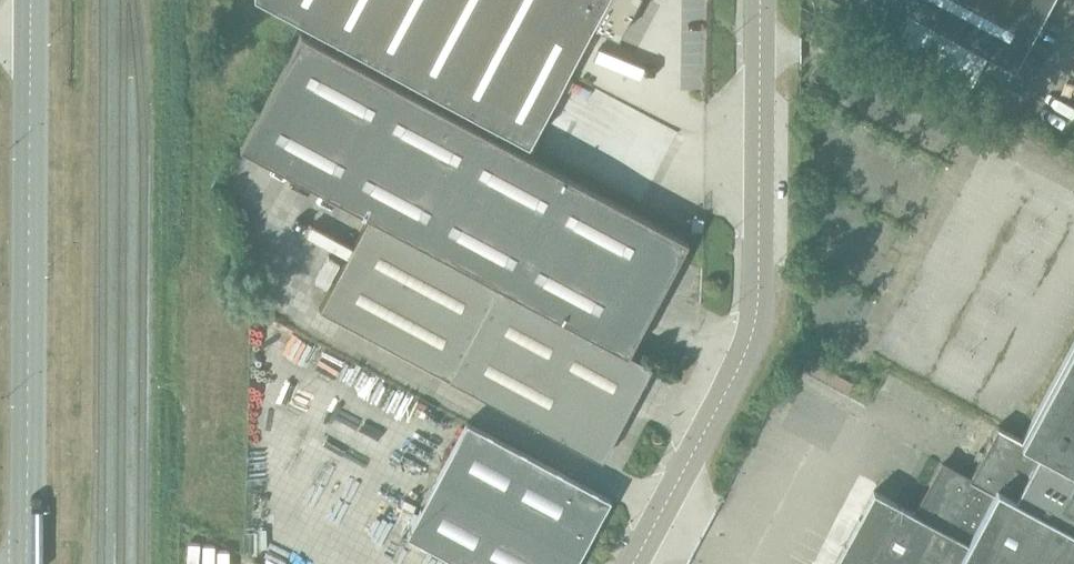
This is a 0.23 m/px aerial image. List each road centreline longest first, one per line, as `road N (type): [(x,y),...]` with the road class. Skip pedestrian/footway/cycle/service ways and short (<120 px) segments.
road 1 (unclassified): [(632,563),(757,325),(760,0)]
road 2 (tertiary): [(30,0),(26,563)]

